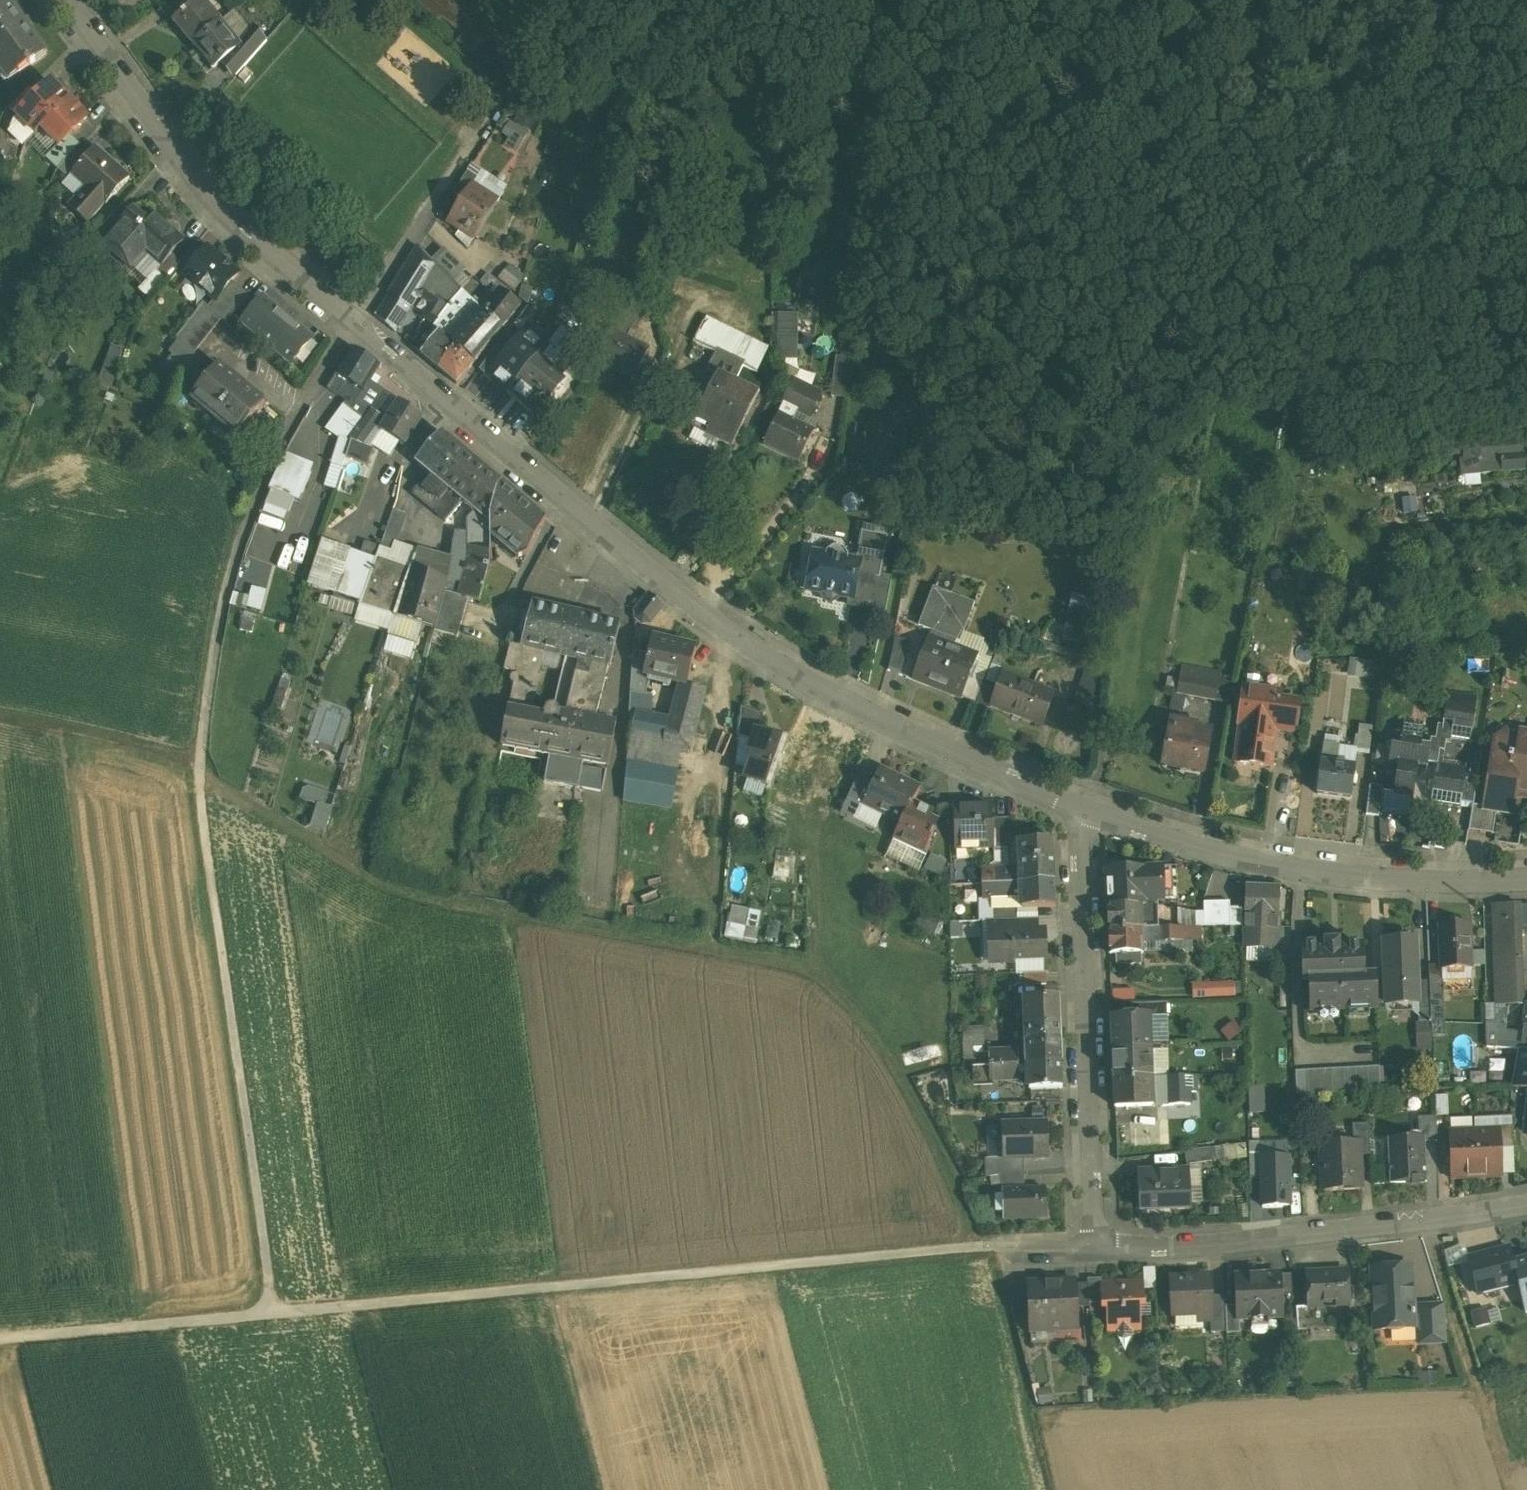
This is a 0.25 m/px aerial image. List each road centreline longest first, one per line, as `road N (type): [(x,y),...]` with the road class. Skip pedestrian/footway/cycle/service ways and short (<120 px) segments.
road 1 (residential): [(66,0),(247,236),(704,608),(770,653),(1076,805)]
road 2 (track): [(1006,1250),(0,1339)]
road 3 (track): [(978,1247),(903,1088),(846,1007),(812,977),(404,883),(356,866),(201,775)]
road 4 (track): [(199,782),(273,1313)]
road 5 (residential): [(1076,805),(1232,856),(1303,870),(1381,879),(1526,877)]
road 6 (residential): [(1076,805),(1095,1248)]
road 7 (residential): [(1095,1248),(1269,1238),(1526,1204)]
road 8 (track): [(440,194),(566,0)]
road 9 (track): [(0,716),(202,765)]

